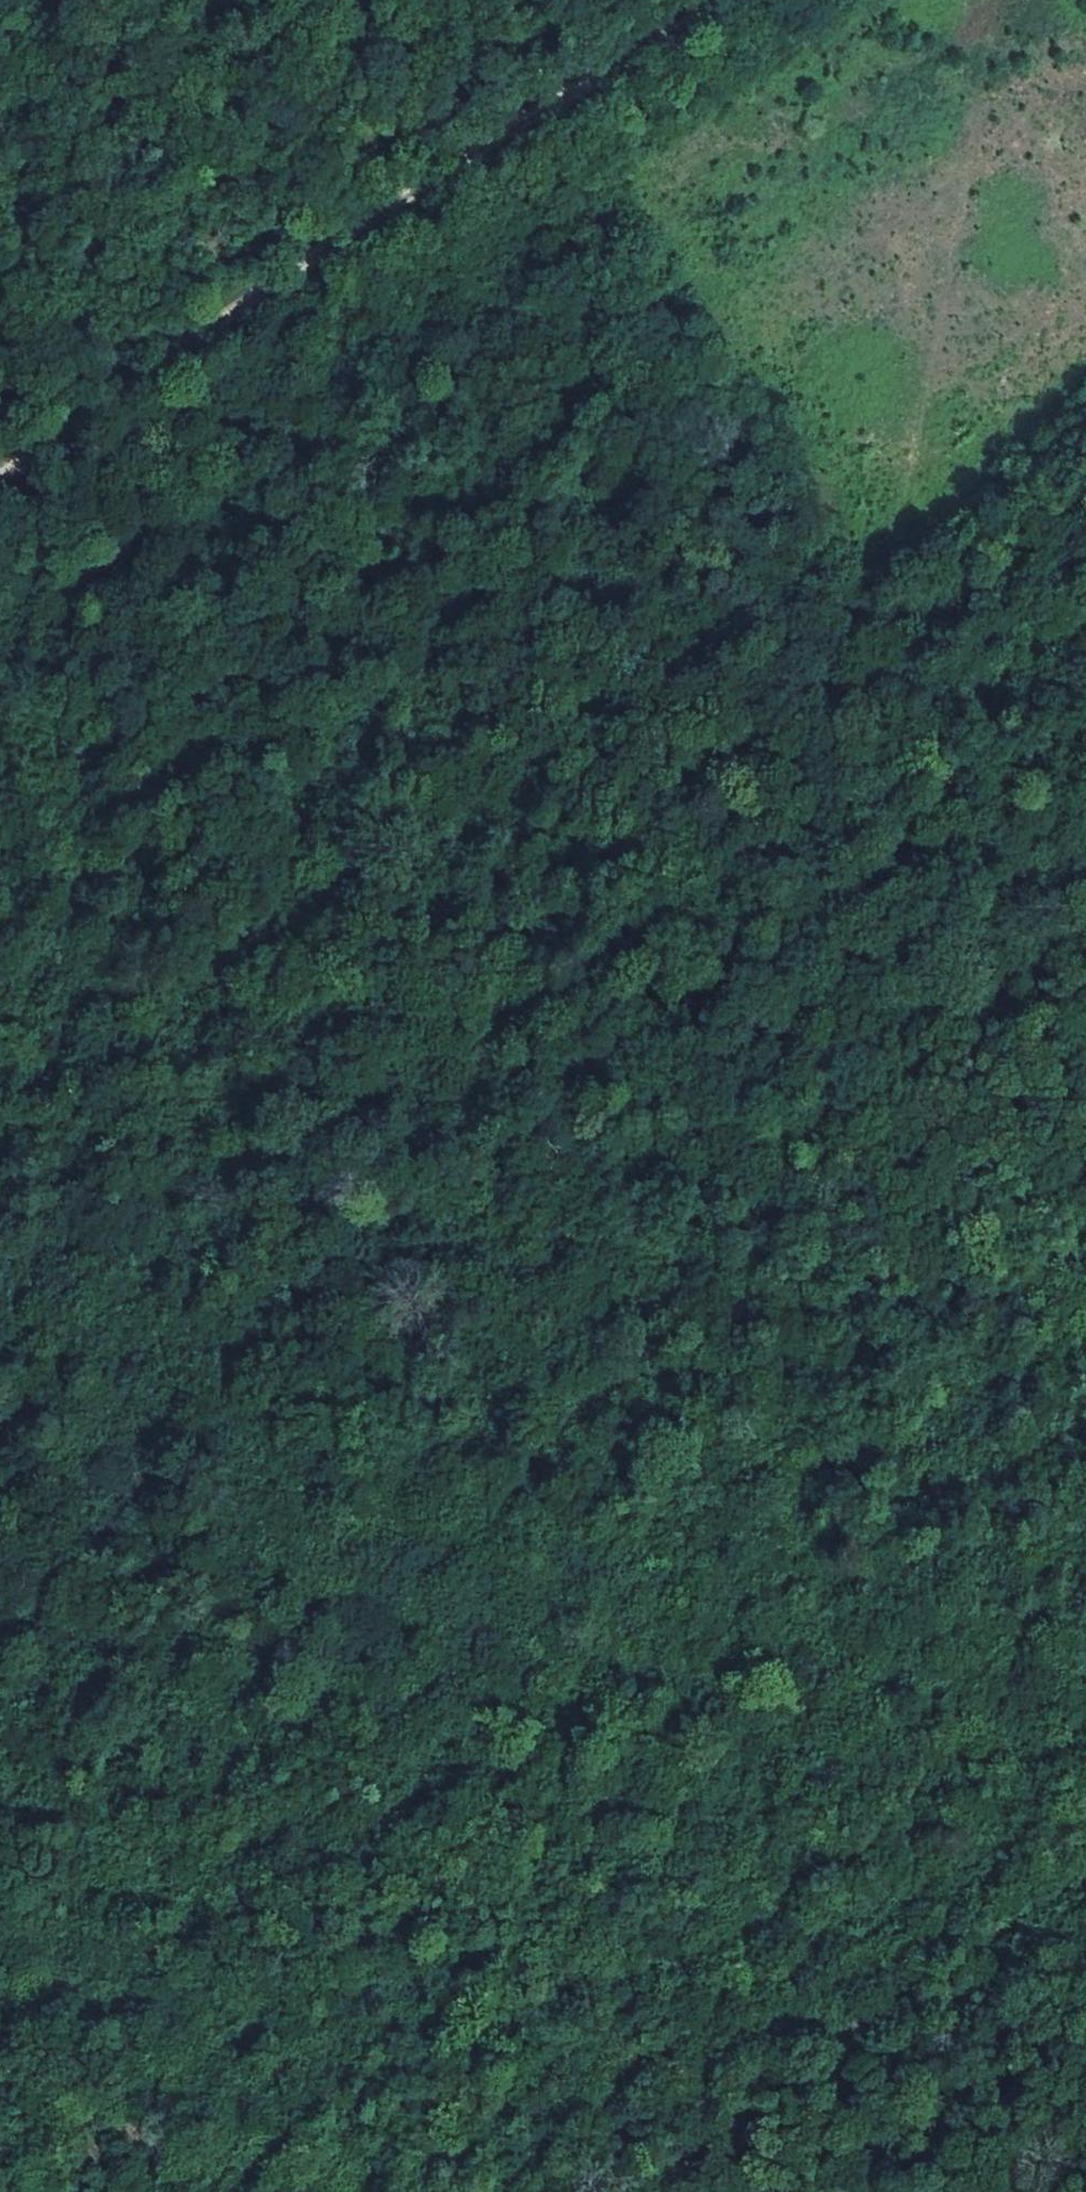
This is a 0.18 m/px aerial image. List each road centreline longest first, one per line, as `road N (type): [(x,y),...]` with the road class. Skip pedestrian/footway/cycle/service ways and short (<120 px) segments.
road 1 (track): [(524,132),(0,474)]
road 2 (track): [(727,0),(524,132)]

